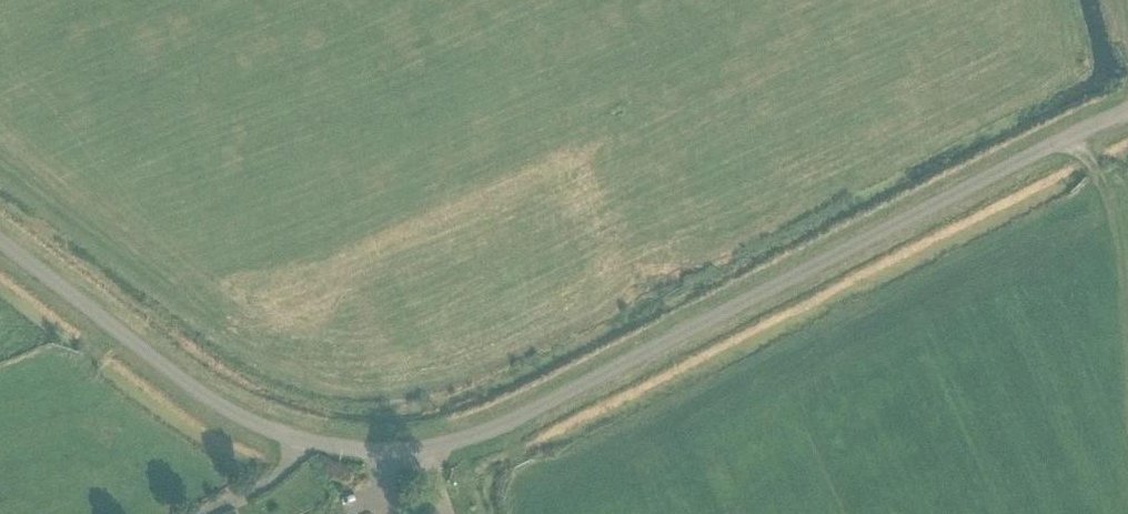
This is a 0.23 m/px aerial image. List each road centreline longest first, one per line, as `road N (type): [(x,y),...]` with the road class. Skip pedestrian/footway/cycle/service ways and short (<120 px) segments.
road 1 (unclassified): [(0,240),(198,389),(297,438),(402,451),(464,437),(581,385),(1127,111)]

